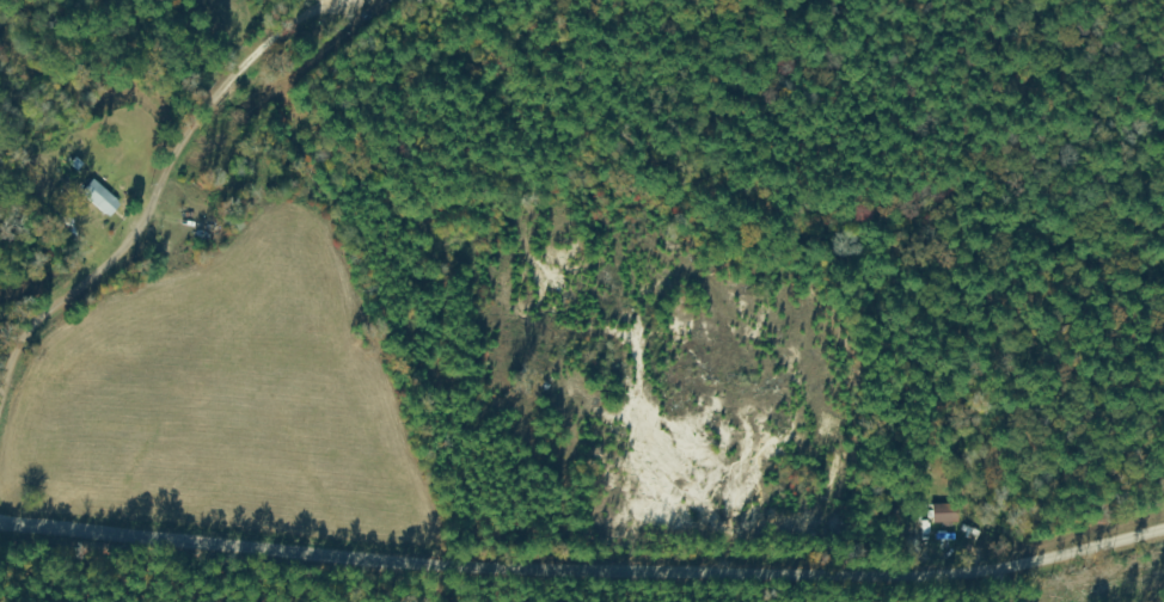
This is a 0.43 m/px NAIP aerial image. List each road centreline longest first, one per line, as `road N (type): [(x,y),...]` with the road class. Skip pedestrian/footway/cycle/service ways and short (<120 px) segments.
road 1 (residential): [(1163,493),(958,560),(764,578),(0,513)]
road 2 (residential): [(57,517),(75,198),(373,0)]

